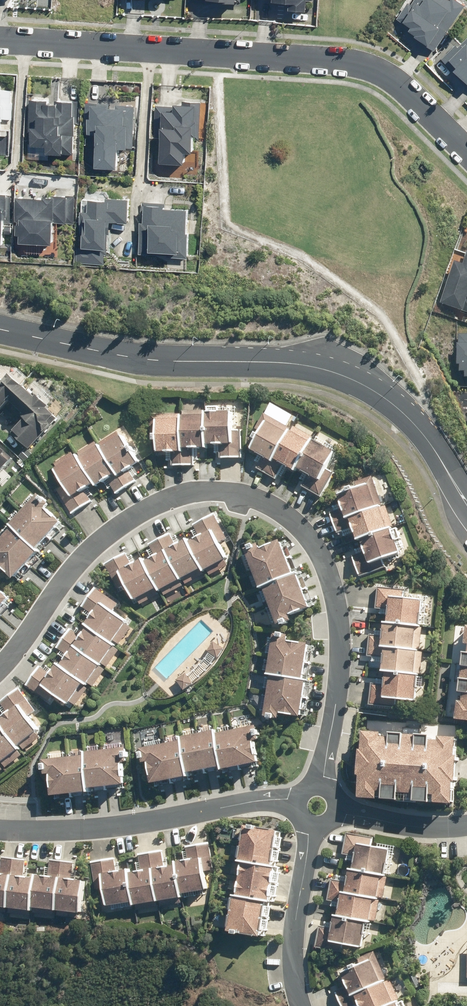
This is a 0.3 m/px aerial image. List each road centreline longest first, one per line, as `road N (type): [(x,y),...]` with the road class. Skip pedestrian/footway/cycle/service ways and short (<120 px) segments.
road 1 (residential): [(308,795),(329,740),(335,607),(304,527),(271,500),(215,489),(172,497),(129,518),(71,573),(0,671)]
road 2 (tertiary): [(0,328),(160,361),(333,372),(412,418),(466,502)]
road 3 (residential): [(0,40),(345,60),(394,79),(454,141)]
road 4 (residential): [(0,829),(109,826),(308,795)]
road 5 (residential): [(308,795),(292,978),(300,1005)]
road 6 (residential): [(308,795),(402,827),(466,824)]

